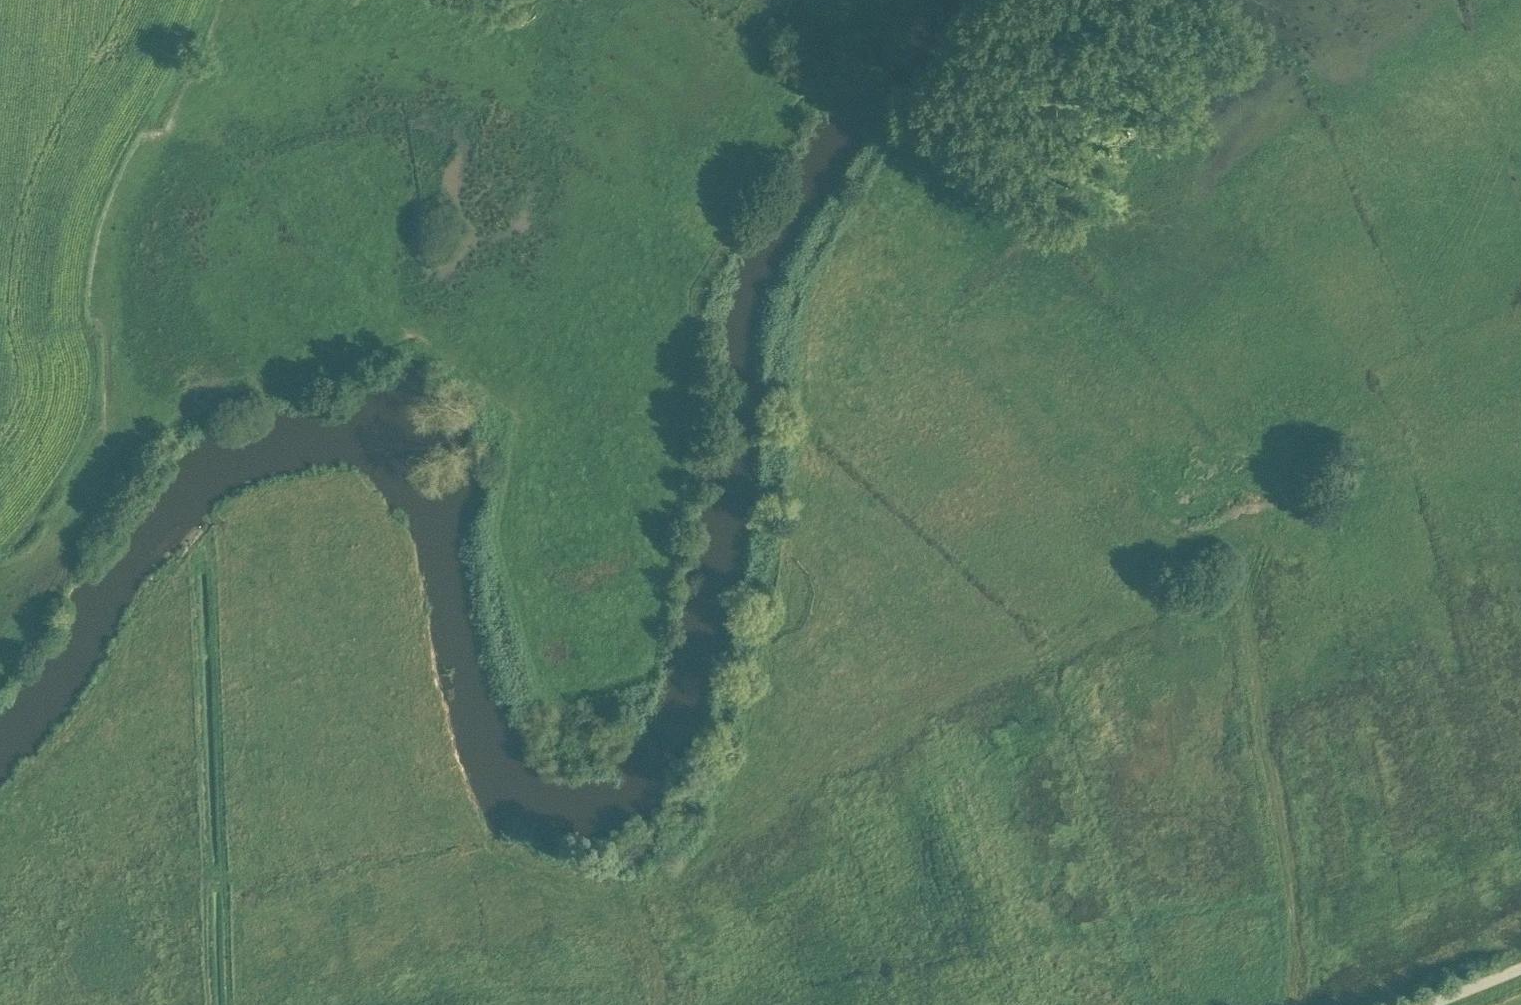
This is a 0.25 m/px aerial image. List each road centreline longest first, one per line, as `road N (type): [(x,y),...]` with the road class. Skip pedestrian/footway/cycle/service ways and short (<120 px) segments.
road 1 (track): [(1286,1004),(1292,942),(1285,870),(1234,526),(1161,572)]

